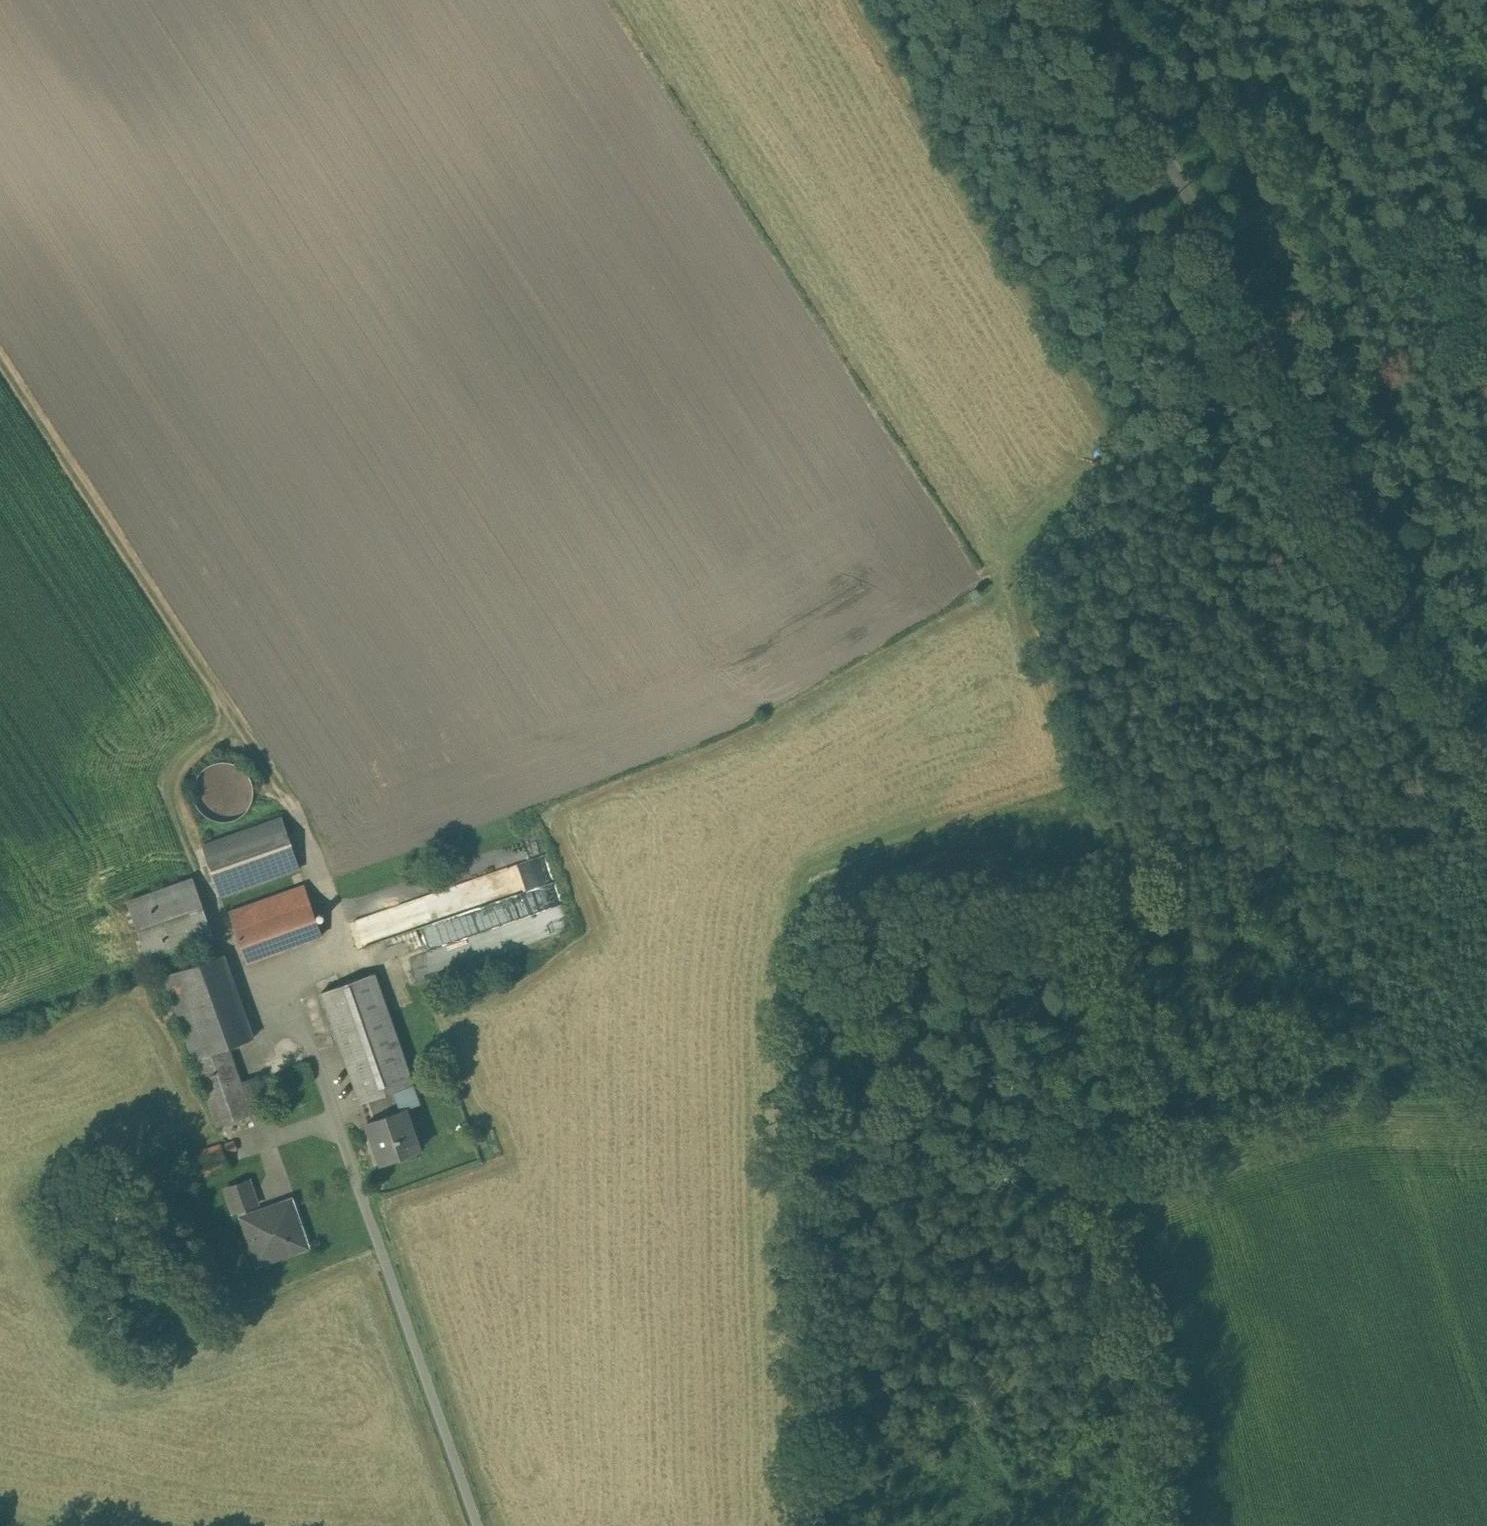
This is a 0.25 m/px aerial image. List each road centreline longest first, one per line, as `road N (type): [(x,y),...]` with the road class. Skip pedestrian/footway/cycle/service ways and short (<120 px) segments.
road 1 (unclassified): [(1486,766),(1275,348),(1083,0)]
road 2 (track): [(0,345),(294,795)]
road 3 (track): [(1275,348),(1131,433)]

